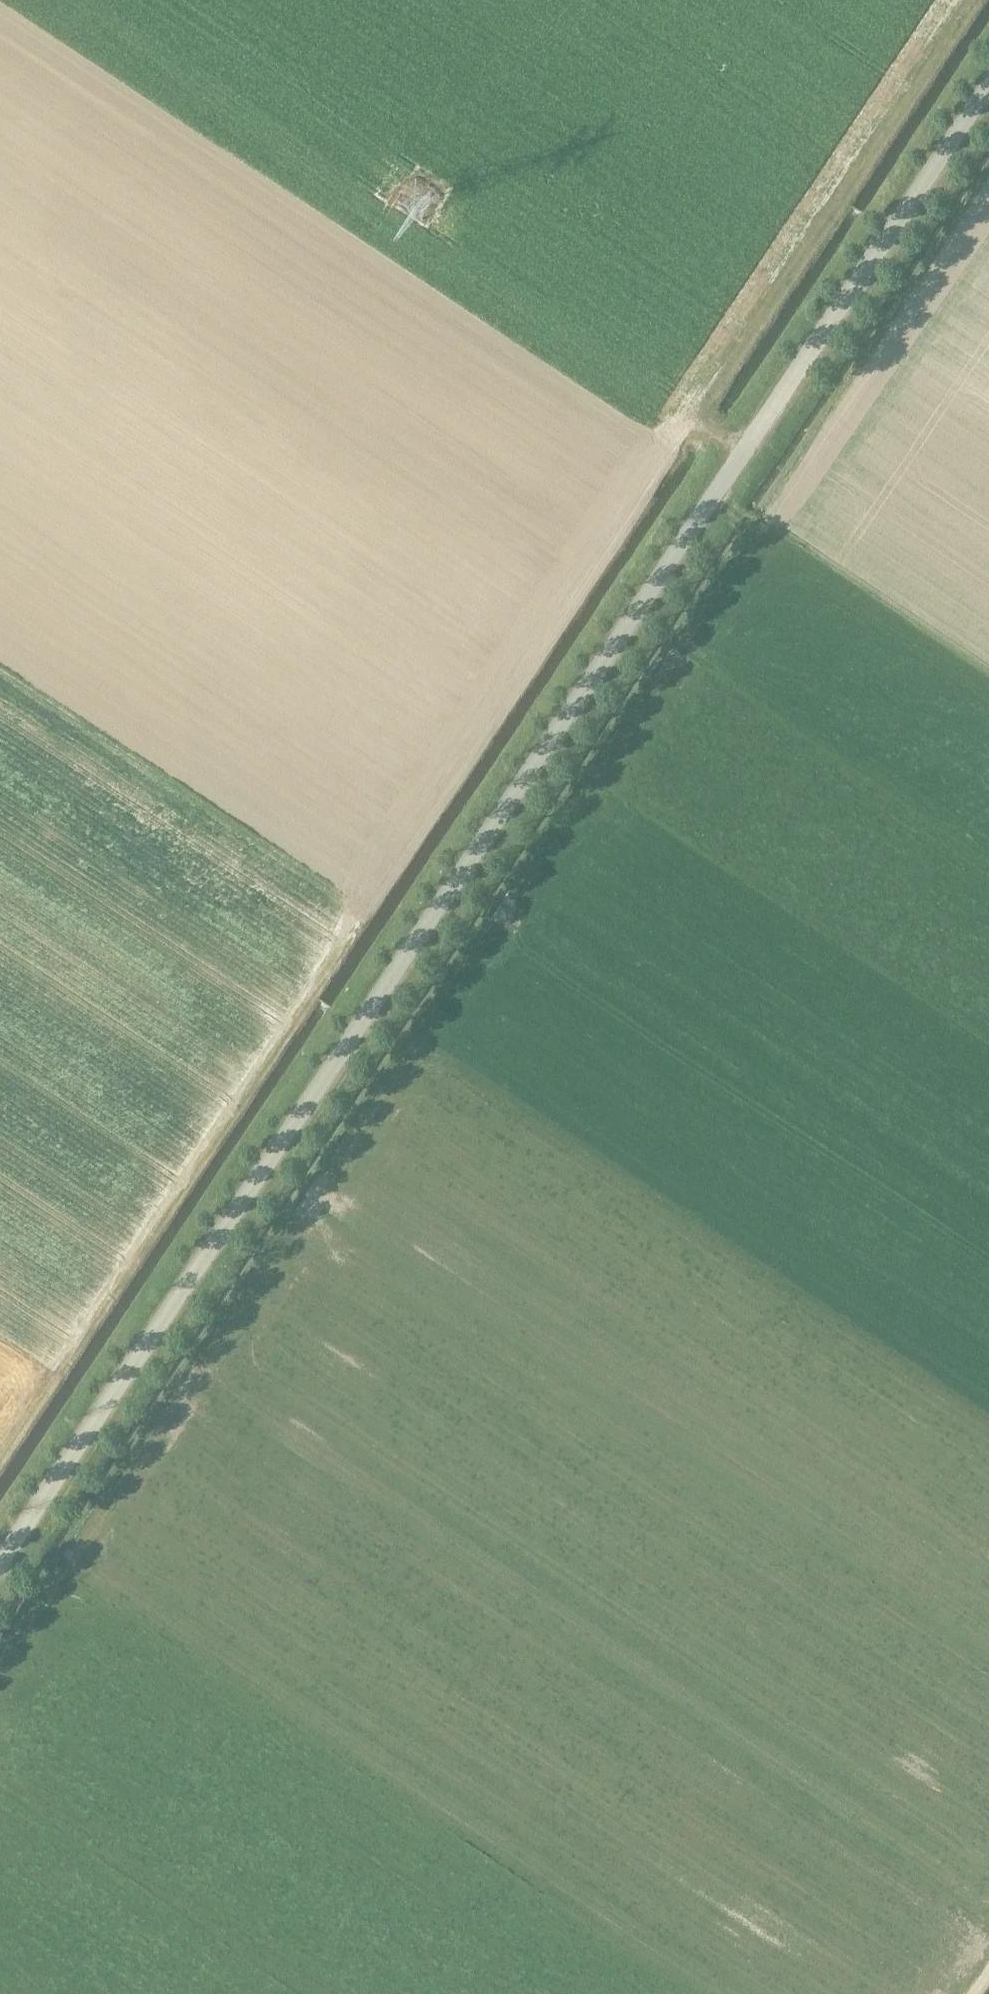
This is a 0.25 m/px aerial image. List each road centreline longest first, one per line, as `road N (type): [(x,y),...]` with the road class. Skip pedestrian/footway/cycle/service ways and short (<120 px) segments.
road 1 (unclassified): [(0,1563),(988,86)]

